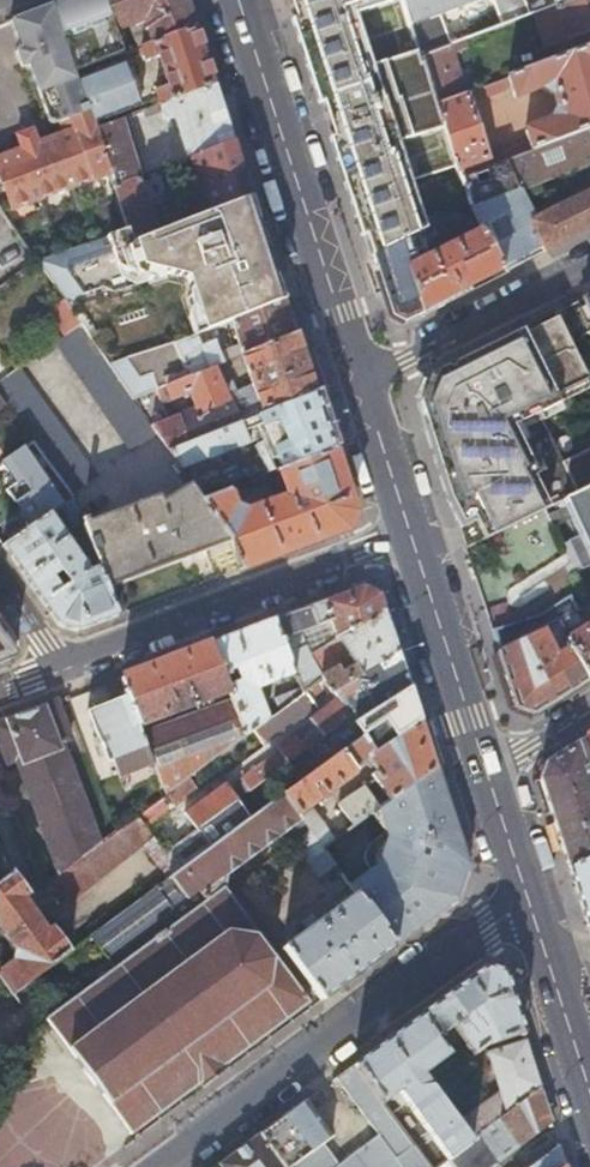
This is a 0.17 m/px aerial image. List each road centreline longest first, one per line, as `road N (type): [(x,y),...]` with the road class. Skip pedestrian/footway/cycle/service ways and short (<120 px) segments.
road 1 (residential): [(528,901),(164,1166)]
road 2 (secondary): [(356,378),(235,0)]
road 3 (residential): [(405,538),(60,668)]
road 4 (residential): [(356,378),(589,262)]
road 5 (secondary): [(487,772),(405,538)]
road 6 (secondary): [(589,1093),(528,901)]
road 7 (secondary): [(405,538),(356,378)]
road 8 (secondary): [(528,901),(487,772)]
road 9 (residential): [(487,772),(589,709)]

